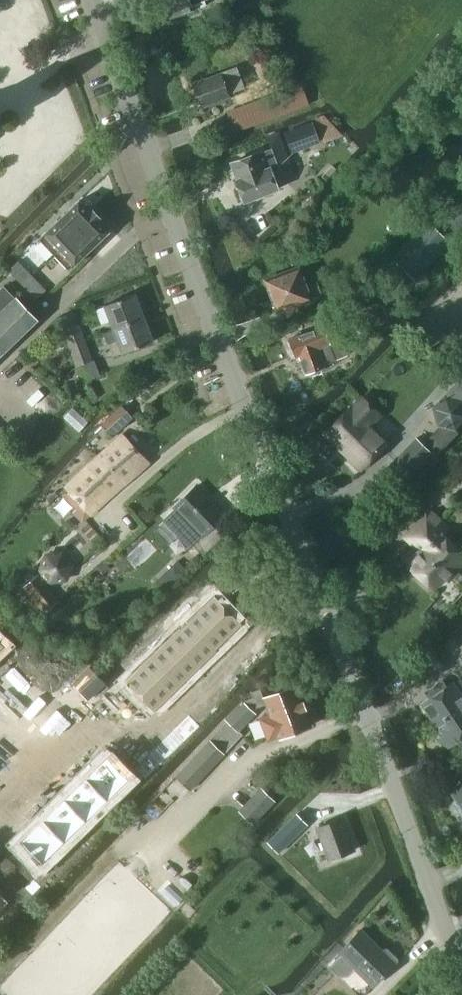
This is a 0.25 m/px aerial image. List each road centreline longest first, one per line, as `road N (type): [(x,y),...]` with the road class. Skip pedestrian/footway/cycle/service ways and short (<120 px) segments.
road 1 (unclassified): [(461,971),(312,586)]
road 2 (residential): [(0,824),(104,725),(160,724),(312,586)]
road 3 (unclassified): [(312,586),(167,213)]
road 4 (unclassified): [(0,367),(134,234),(167,213)]
road 5 (unclassified): [(167,213),(94,0)]

